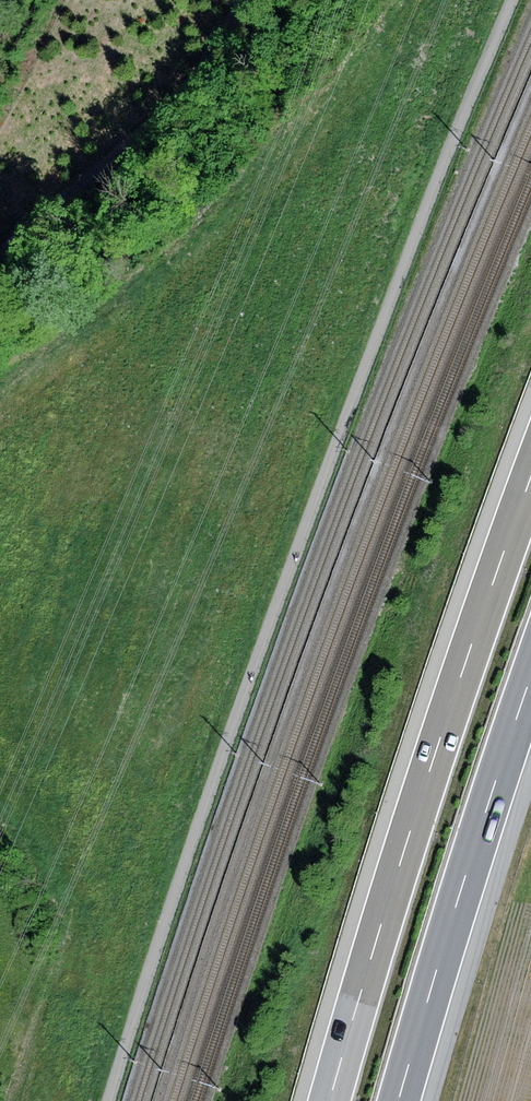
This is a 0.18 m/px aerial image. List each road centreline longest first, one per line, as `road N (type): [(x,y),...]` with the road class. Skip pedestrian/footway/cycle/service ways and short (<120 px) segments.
road 1 (track): [(113,1100),(215,782),(438,181),(514,0)]
road 2 (motorway): [(530,473),(328,1100)]
road 3 (motorway): [(400,1100),(530,680)]
road 4 (track): [(0,247),(186,92),(245,0)]

